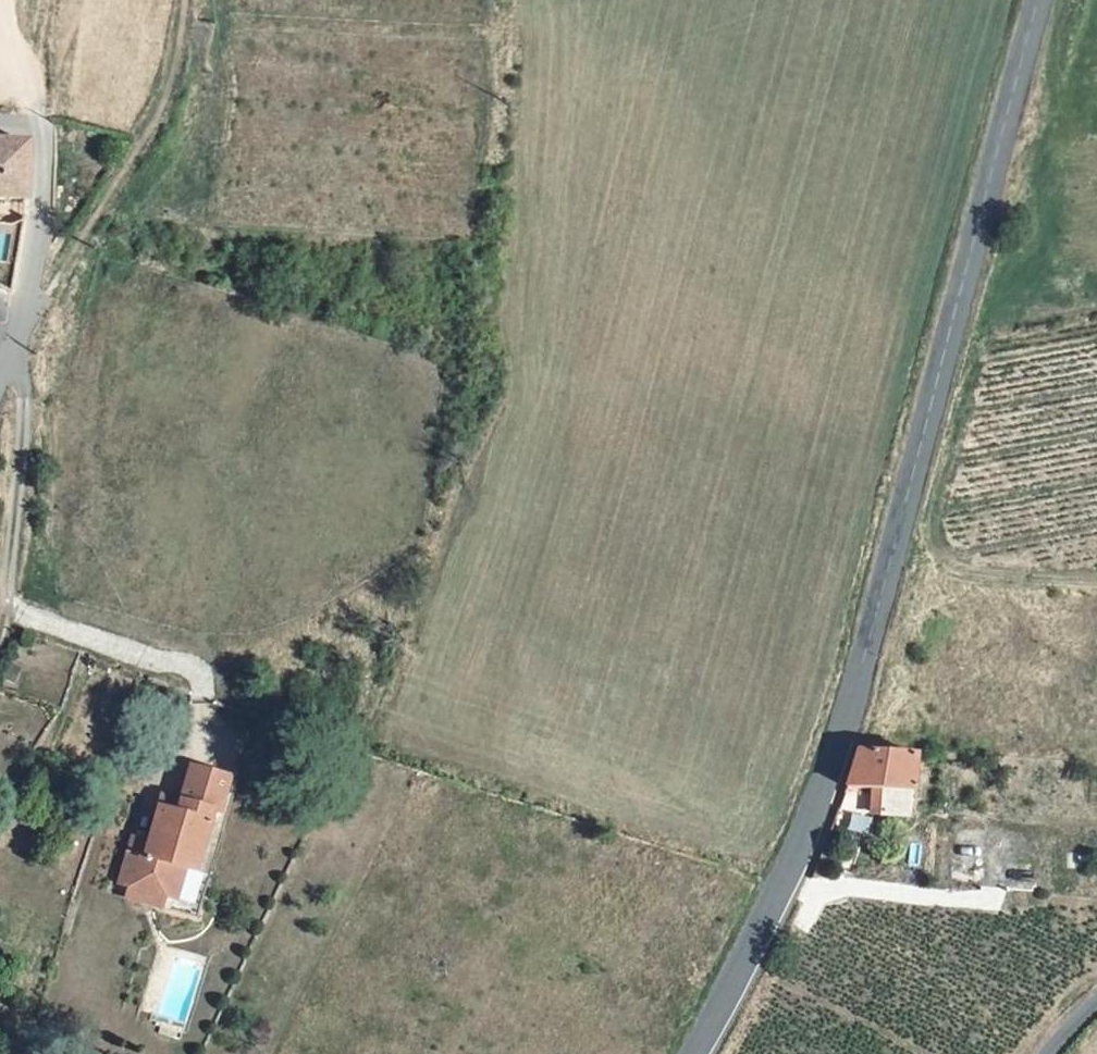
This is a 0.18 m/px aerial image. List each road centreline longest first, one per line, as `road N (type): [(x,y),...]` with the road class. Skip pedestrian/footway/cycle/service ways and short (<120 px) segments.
road 1 (tertiary): [(1041,0),(855,692),(805,830),(695,1053)]
road 2 (track): [(29,295),(66,270),(175,90),(183,0)]
road 3 (unclassified): [(0,119),(30,122),(44,141),(29,295),(0,372)]

